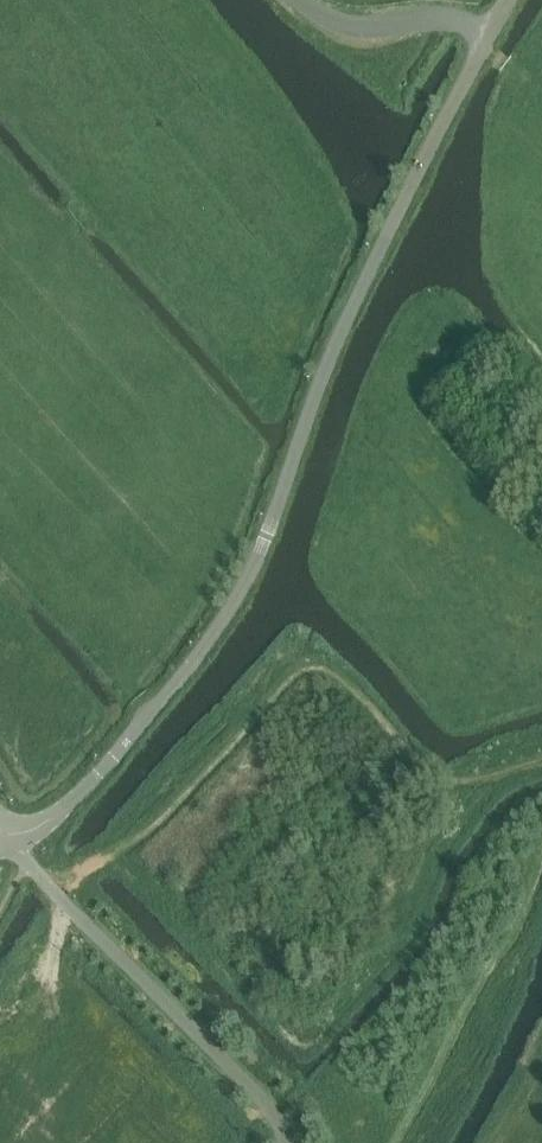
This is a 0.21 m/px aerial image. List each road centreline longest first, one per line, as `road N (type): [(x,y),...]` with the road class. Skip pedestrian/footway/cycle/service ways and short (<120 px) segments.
road 1 (unclassified): [(0,837),(34,831),(68,810),(222,625),(267,537),(392,230),(493,32)]
road 2 (track): [(28,868),(83,872),(129,852),(317,665),(337,673),(422,769),(453,783),(541,763)]
road 3 (unclassified): [(493,32),(441,20),(338,24),(298,0)]

